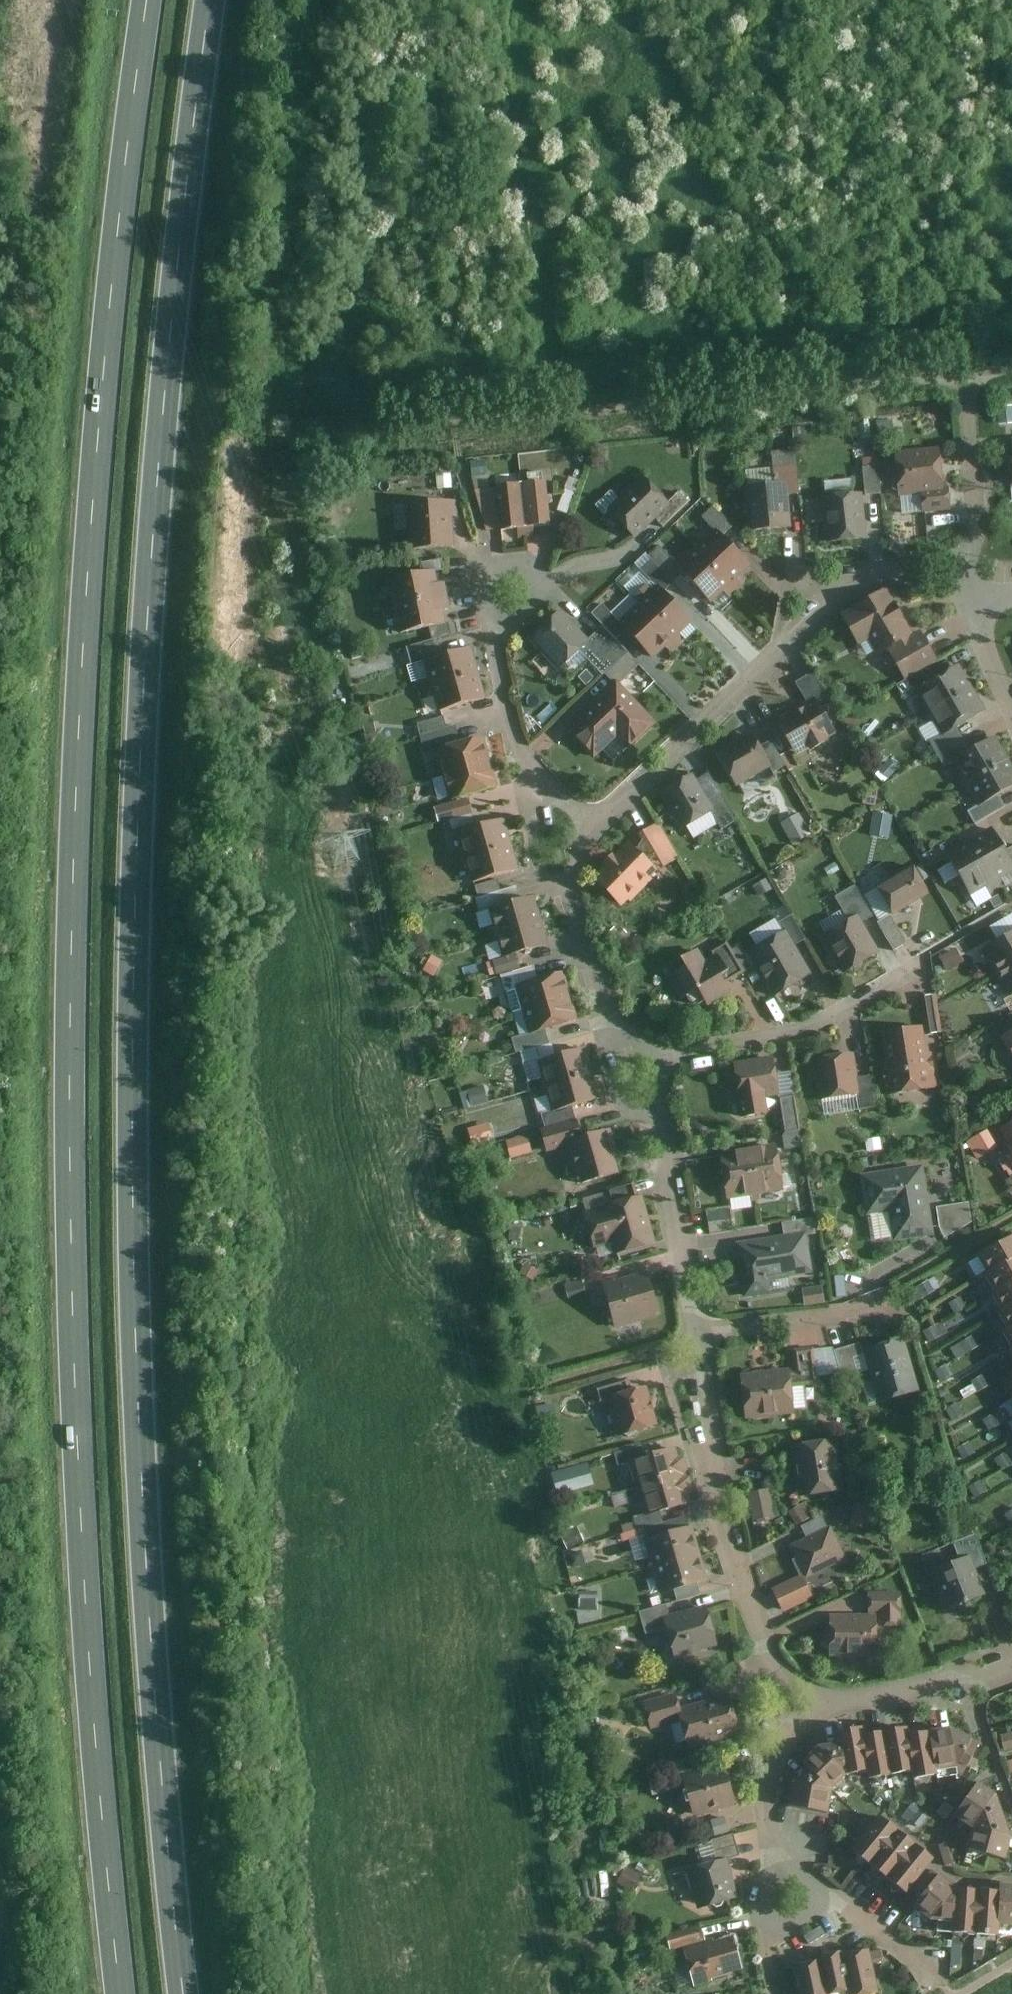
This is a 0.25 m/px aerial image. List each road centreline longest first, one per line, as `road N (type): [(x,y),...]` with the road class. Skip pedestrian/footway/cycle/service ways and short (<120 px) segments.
road 1 (motorway): [(184,1993),(137,1353),(133,1068),(143,712),(162,430),(210,0)]
road 2 (motorway): [(147,0),(103,380),(74,881),(78,1438),(122,1993)]
road 3 (residential): [(953,566),(935,560),(886,568),(848,588),(593,832)]
road 4 (residential): [(700,1333),(718,1511),(772,1657),(826,1704)]
road 5 (residential): [(658,1061),(796,1034),(921,966)]
road 6 (residential): [(658,1061),(658,1108),(700,1333)]
road 7 (residential): [(593,832),(574,873),(573,900),(602,995),(658,1061)]
road 8 (residential): [(593,832),(516,745),(495,645),(498,612)]
road 9 (residential): [(700,1333),(850,1313),(894,1292)]
road 10 (residential): [(826,1704),(772,1759),(769,1835),(792,1872)]
road 11 (residential): [(953,566),(976,531),(962,377)]
road 12 (residential): [(826,1704),(865,1702),(1011,1665)]
road 13 (residential): [(809,1882),(940,1986)]
road 14 (residential): [(792,1872),(768,1880),(760,1903),(774,1924),(798,1925),(815,1906),(809,1882)]
road 15 (residential): [(498,612),(488,598),(489,580),(505,566),(526,570),(537,588),(531,607),(514,616)]

